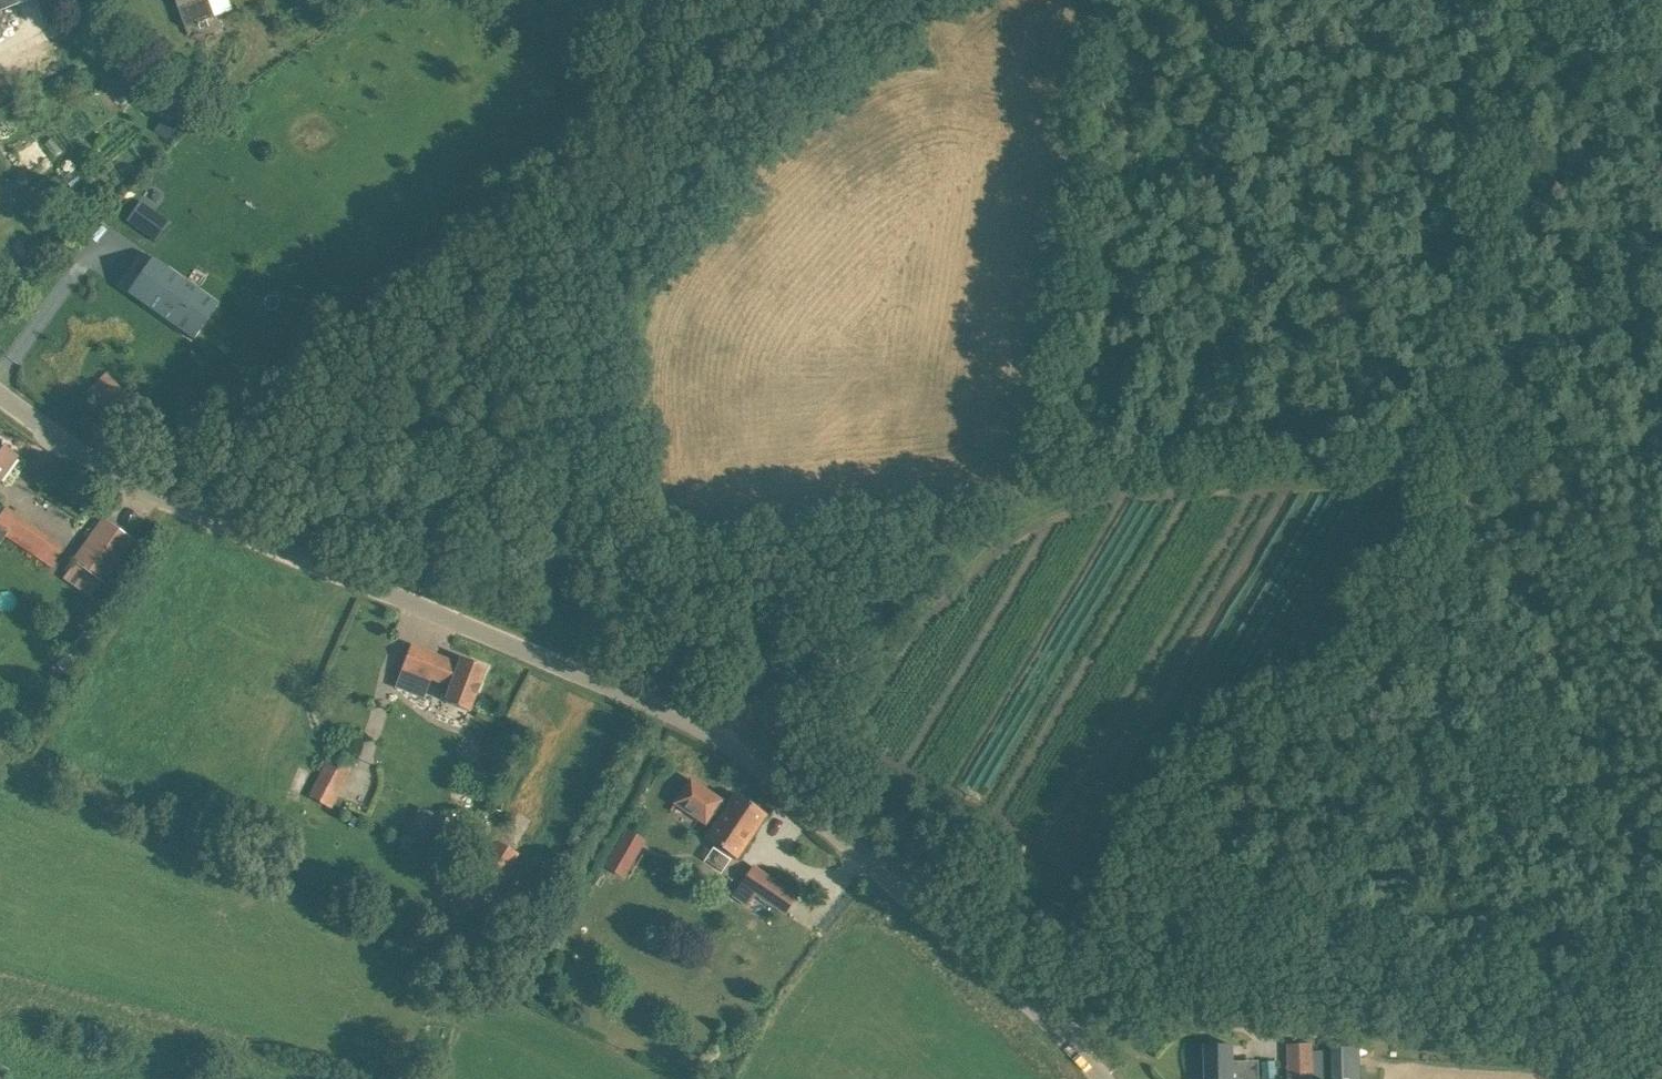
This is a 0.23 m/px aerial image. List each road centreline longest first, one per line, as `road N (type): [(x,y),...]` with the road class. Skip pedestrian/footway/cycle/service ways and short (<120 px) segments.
road 1 (unclassified): [(1107,1078),(1073,1033),(773,774),(693,720),(190,511),(75,449),(0,395)]
road 2 (track): [(715,734),(784,685),(926,608),(1063,496),(1119,481),(1661,430)]
road 3 (track): [(1446,447),(1521,0)]
road 4 (track): [(1073,1033),(1098,1023),(1151,1020),(1262,1028)]

